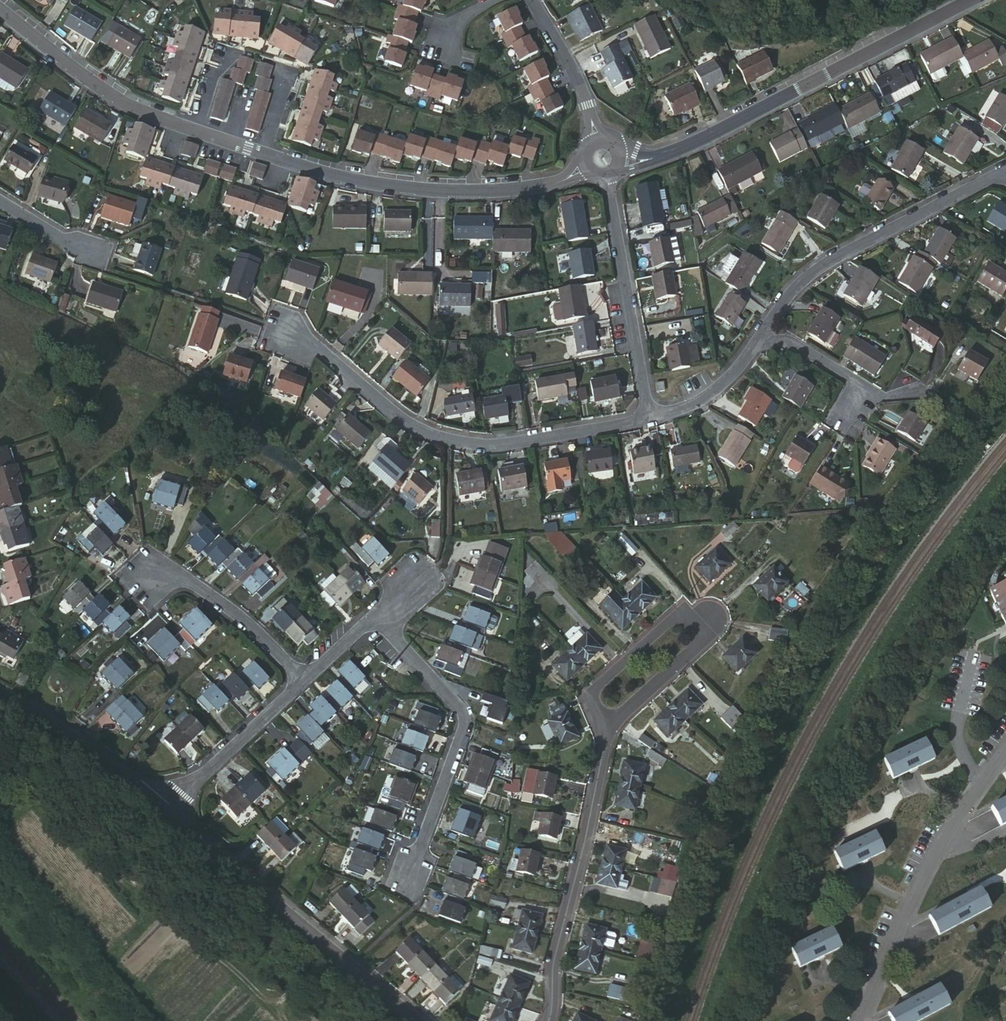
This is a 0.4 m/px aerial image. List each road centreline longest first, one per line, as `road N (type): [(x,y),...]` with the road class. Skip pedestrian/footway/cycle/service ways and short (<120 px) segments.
road 1 (residential): [(584,166),(455,192),(317,172),(143,109),(0,5)]
road 2 (residential): [(271,328),(309,341),(406,423),(446,437),(525,439),(643,414)]
road 3 (residential): [(959,0),(665,150),(620,153)]
road 4 (tertiary): [(416,1020),(157,802)]
road 5 (residential): [(546,1020),(549,963),(612,716)]
road 6 (residential): [(860,1020),(931,858),(1005,745)]
road 7 (residential): [(612,716),(706,642),(700,618),(672,614),(600,679),(591,694),(604,714)]
road 8 (residential): [(757,337),(800,276),(999,175)]
road 9 (residential): [(370,616),(460,719),(407,871)]
road 10 (residential): [(643,414),(602,176)]
road 11 (residential): [(157,802),(209,767),(306,676)]
road 12 (residential): [(306,676),(209,594),(151,567)]
road 13 (tertiary): [(157,802),(0,699)]
road 14 (residential): [(757,337),(816,352),(863,382),(846,415)]
road 15 (residential): [(592,138),(584,100),(528,0)]
road 16 (residential): [(643,414),(696,400),(757,337)]

